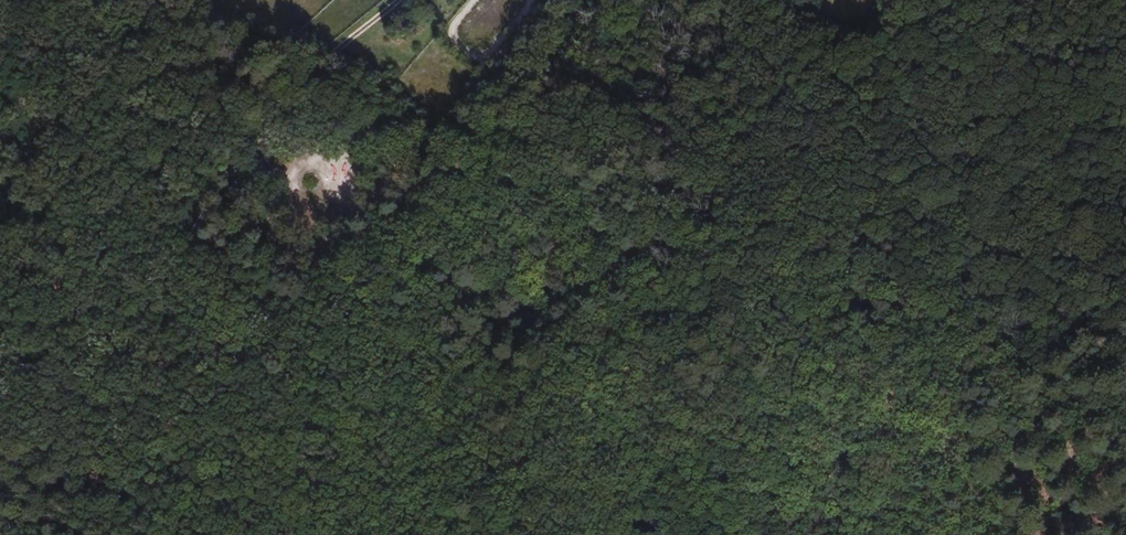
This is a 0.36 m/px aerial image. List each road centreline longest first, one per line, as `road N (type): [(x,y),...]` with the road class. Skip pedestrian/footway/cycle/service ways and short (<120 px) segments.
road 1 (track): [(494,534),(506,508),(210,246),(0,86)]

